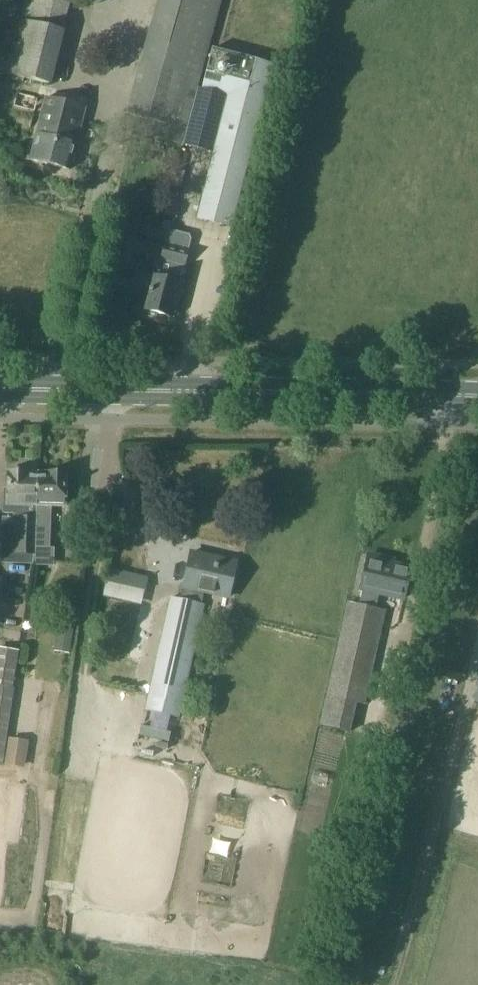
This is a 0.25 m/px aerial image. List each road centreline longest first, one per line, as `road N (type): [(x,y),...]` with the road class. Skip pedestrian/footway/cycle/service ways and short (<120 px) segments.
road 1 (primary): [(477,396),(0,388)]
road 2 (track): [(474,687),(395,984)]

